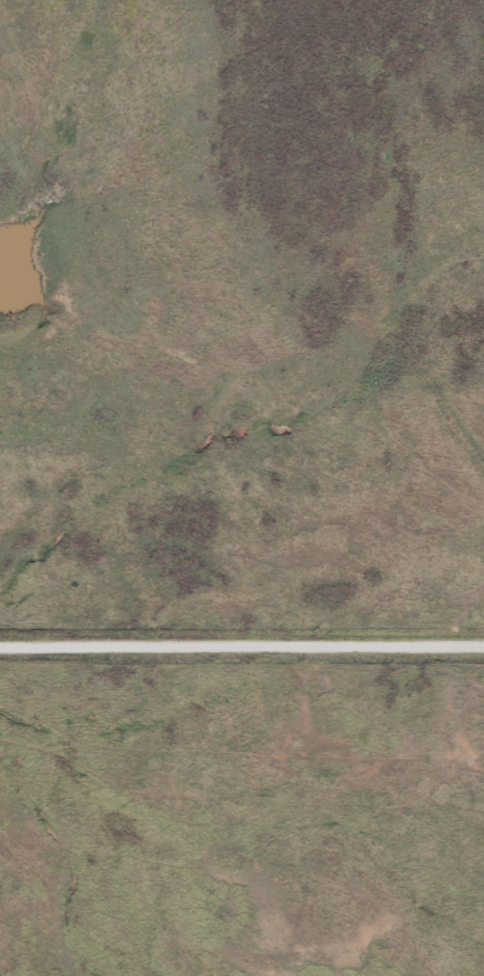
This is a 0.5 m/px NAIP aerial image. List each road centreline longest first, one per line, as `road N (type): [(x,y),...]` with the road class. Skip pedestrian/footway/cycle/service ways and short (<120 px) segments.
road 1 (residential): [(0,647),(483,645)]

